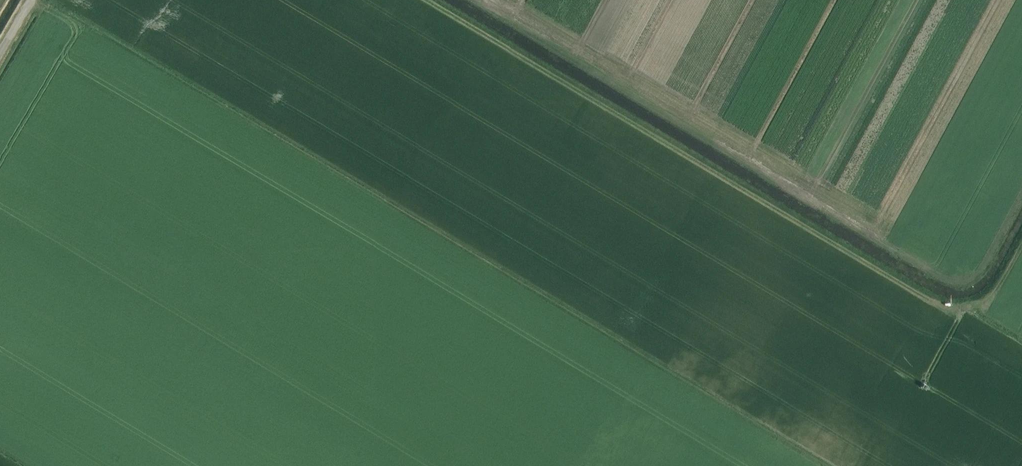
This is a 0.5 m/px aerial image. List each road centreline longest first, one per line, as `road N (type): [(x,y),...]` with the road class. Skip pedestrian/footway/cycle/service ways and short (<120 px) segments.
road 1 (track): [(492,0),(819,195)]

